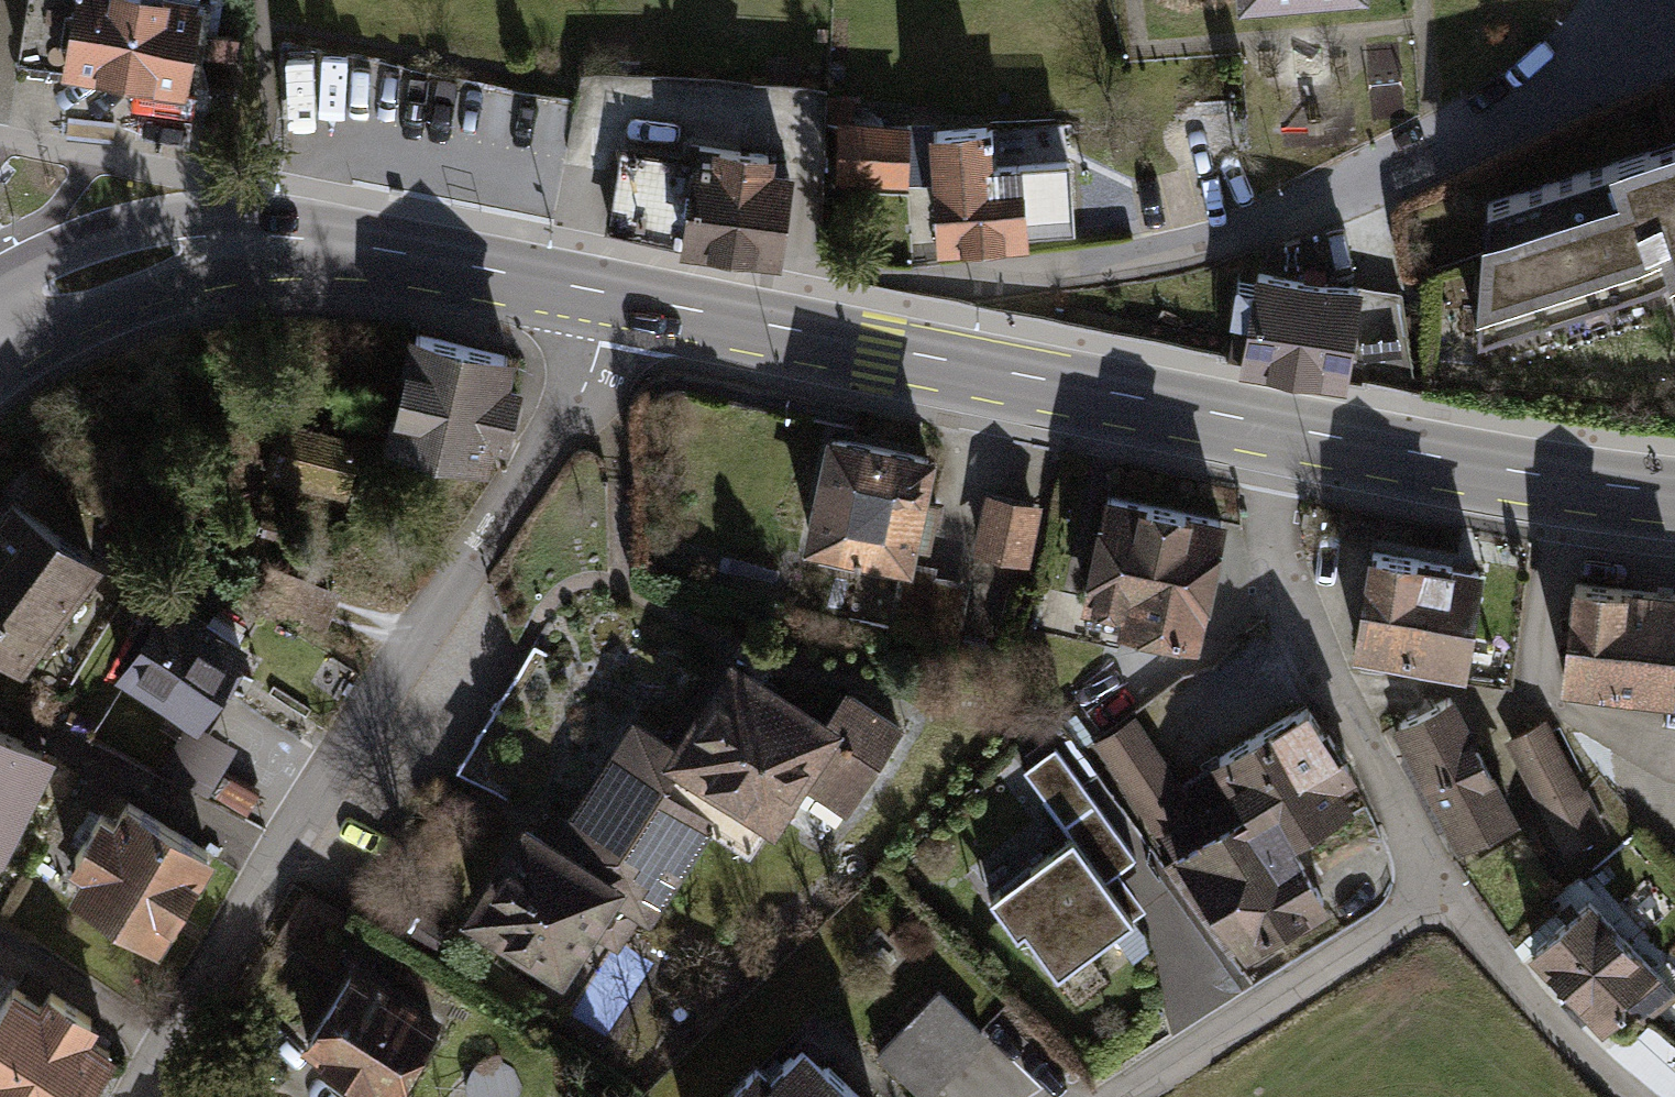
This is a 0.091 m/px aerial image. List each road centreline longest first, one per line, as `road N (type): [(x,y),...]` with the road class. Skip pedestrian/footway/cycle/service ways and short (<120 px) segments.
road 1 (residential): [(145,1096),(356,742),(535,470),(595,357),(616,295)]
road 2 (residential): [(1649,24),(1432,144),(1231,238),(1093,268),(946,283)]
road 3 (primary): [(616,295),(1289,429)]
road 4 (primary): [(0,339),(113,273),(195,247),(308,240),(616,295)]
road 5 (residential): [(1438,898),(1305,646),(1274,545),(1289,429)]
road 6 (primary): [(1289,429),(1593,487),(1674,493)]
road 7 (residential): [(1120,1096),(1438,898)]
road 8 (residential): [(1438,898),(1634,1096)]

